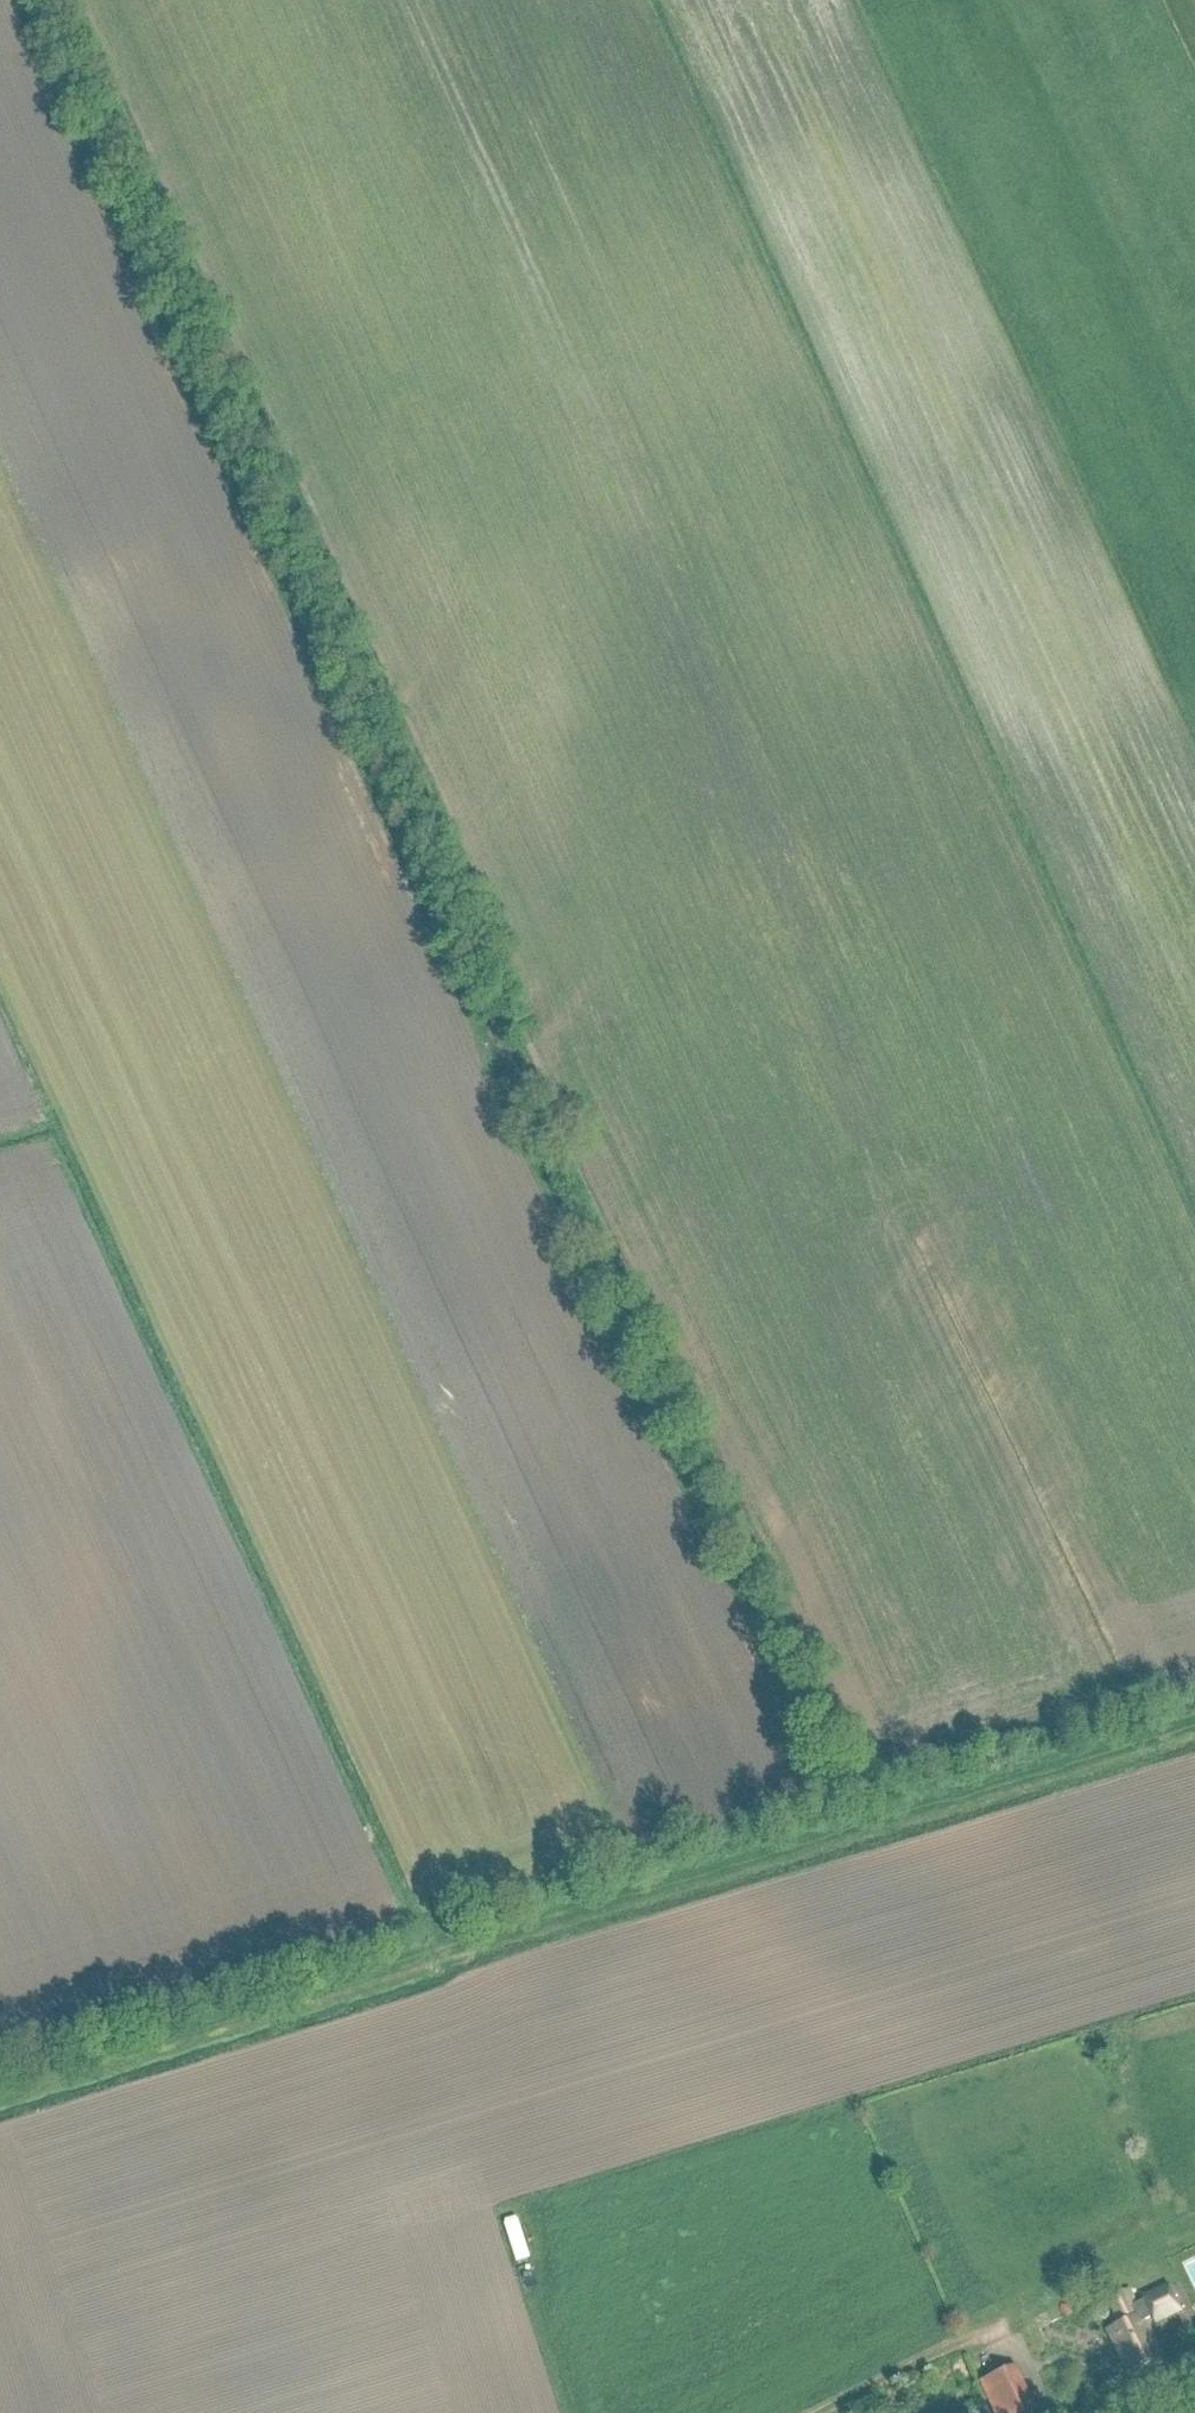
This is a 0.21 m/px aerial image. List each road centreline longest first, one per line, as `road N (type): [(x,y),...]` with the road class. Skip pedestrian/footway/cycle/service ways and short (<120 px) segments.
road 1 (track): [(820,2412),(984,2331)]

